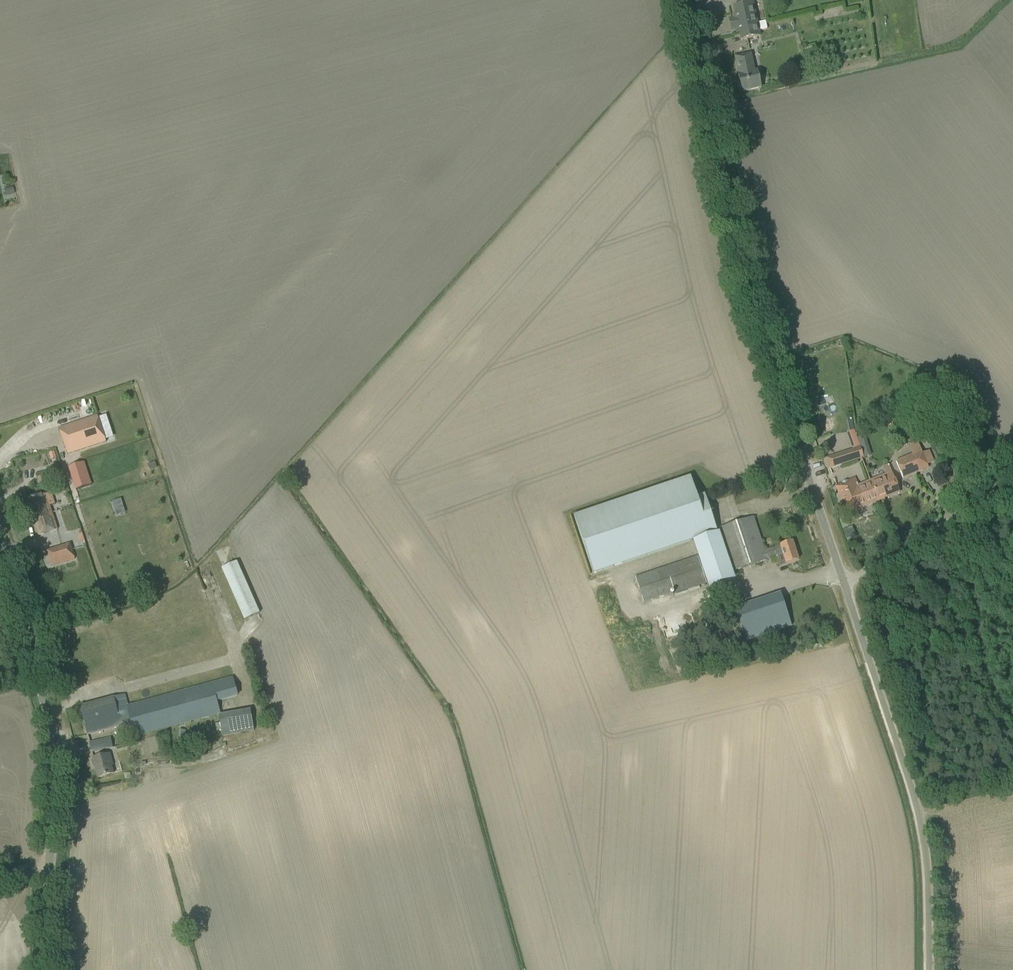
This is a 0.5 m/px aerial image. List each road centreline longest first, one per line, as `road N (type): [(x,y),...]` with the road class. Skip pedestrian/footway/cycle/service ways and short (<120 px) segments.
road 1 (unclassified): [(841,589),(744,286),(680,0)]
road 2 (unclassified): [(45,969),(56,751),(0,534)]
road 3 (unclassified): [(928,969),(928,884),(916,799),(841,589)]
road 4 (unclassified): [(841,589),(958,520)]

